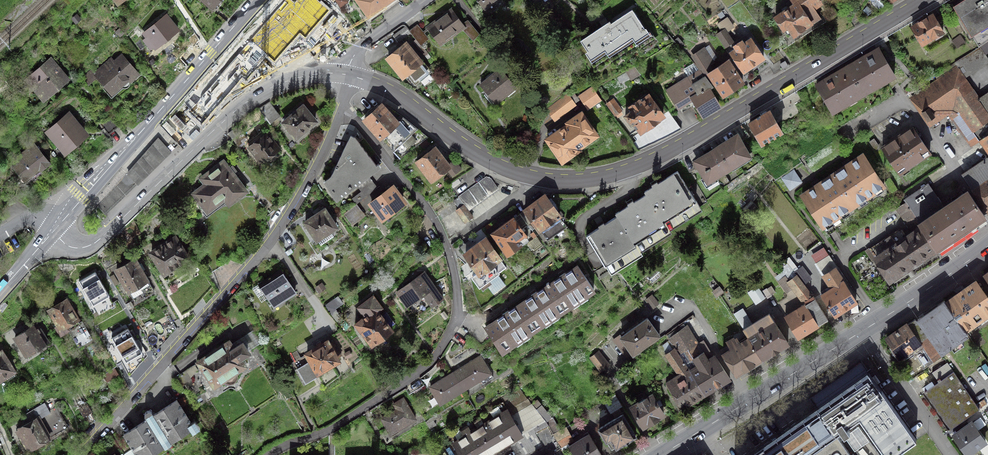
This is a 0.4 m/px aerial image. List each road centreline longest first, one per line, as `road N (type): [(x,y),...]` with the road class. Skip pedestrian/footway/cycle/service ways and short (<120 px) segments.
road 1 (tertiary): [(352,76),(397,94),(497,162),(540,177),(583,178),(660,155),(923,0)]
road 2 (residential): [(268,454),(335,427),(422,371),(458,311),(446,243),(425,203),(342,106)]
road 3 (residential): [(80,454),(272,239),(342,106)]
road 4 (tertiary): [(53,228),(70,247),(93,244),(255,96),(295,78),(346,75)]
road 5 (primary): [(53,228),(257,0)]
road 6 (primary): [(864,330),(662,454)]
road 7 (residential): [(864,330),(952,454)]
road 8 (primary): [(987,246),(864,330)]

